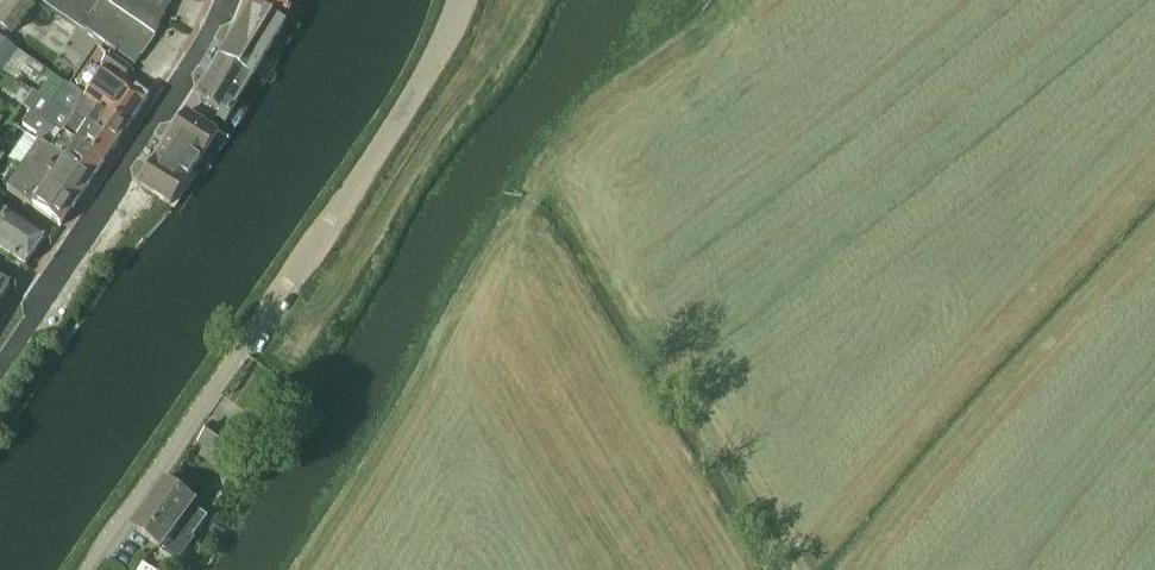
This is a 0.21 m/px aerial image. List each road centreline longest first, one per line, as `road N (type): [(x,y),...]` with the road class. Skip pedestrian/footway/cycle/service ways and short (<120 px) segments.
road 1 (unclassified): [(94,569),(368,163),(433,58),(455,0)]
road 2 (secondary): [(0,358),(179,92),(229,0)]

